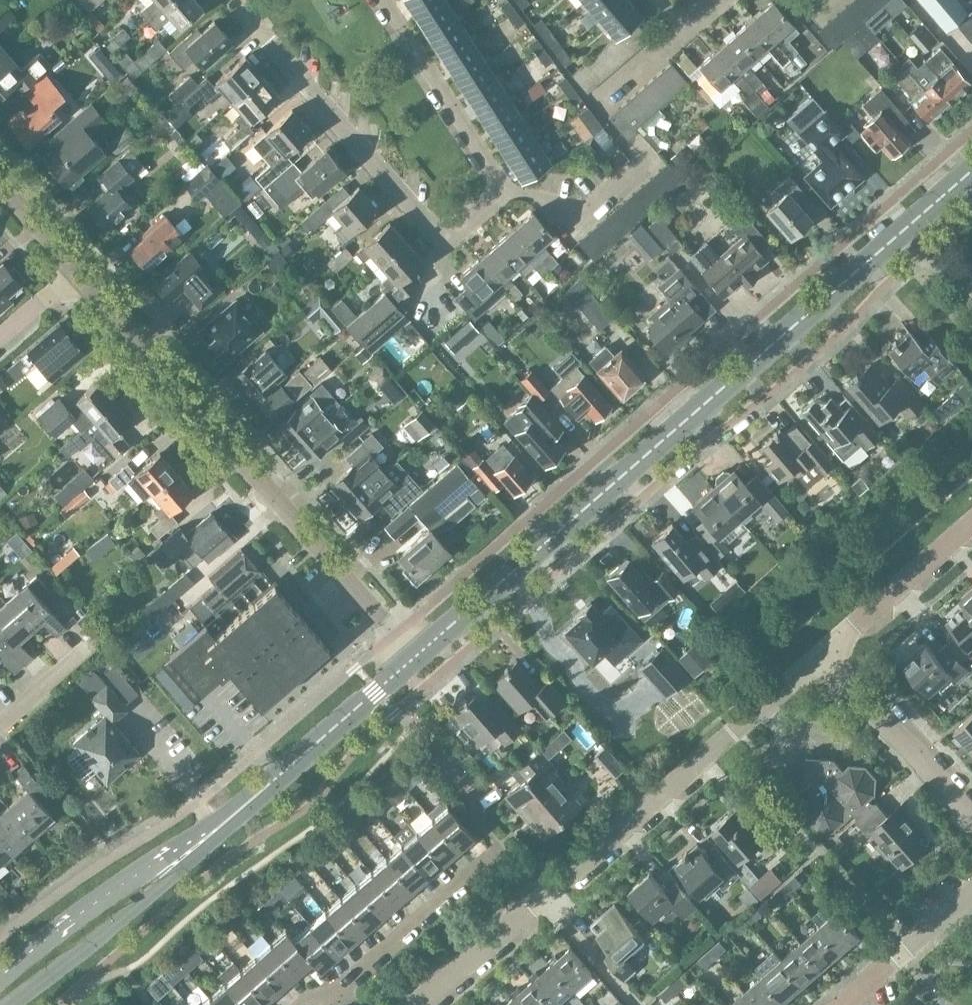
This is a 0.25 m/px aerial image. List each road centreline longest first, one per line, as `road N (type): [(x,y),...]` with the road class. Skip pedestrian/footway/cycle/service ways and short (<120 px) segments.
road 1 (tertiary): [(415,658),(971,172)]
road 2 (residential): [(242,0),(278,57),(433,235),(465,235),(493,215),(499,180),(383,0)]
road 3 (residential): [(415,658),(69,279)]
road 4 (residential): [(538,897),(827,648)]
road 5 (tertiary): [(16,1004),(182,869),(225,821)]
road 6 (tertiary): [(225,821),(76,918),(0,979)]
road 7 (residential): [(337,994),(504,855),(538,897)]
road 8 (tertiary): [(225,821),(415,658)]
road 9 (residential): [(971,818),(827,648)]
road 10 (residential): [(827,648),(971,525)]
road 11 (residential): [(971,892),(845,1004)]
road 12 (residential): [(414,1004),(538,897)]
road 13 (residential): [(0,715),(98,630)]

